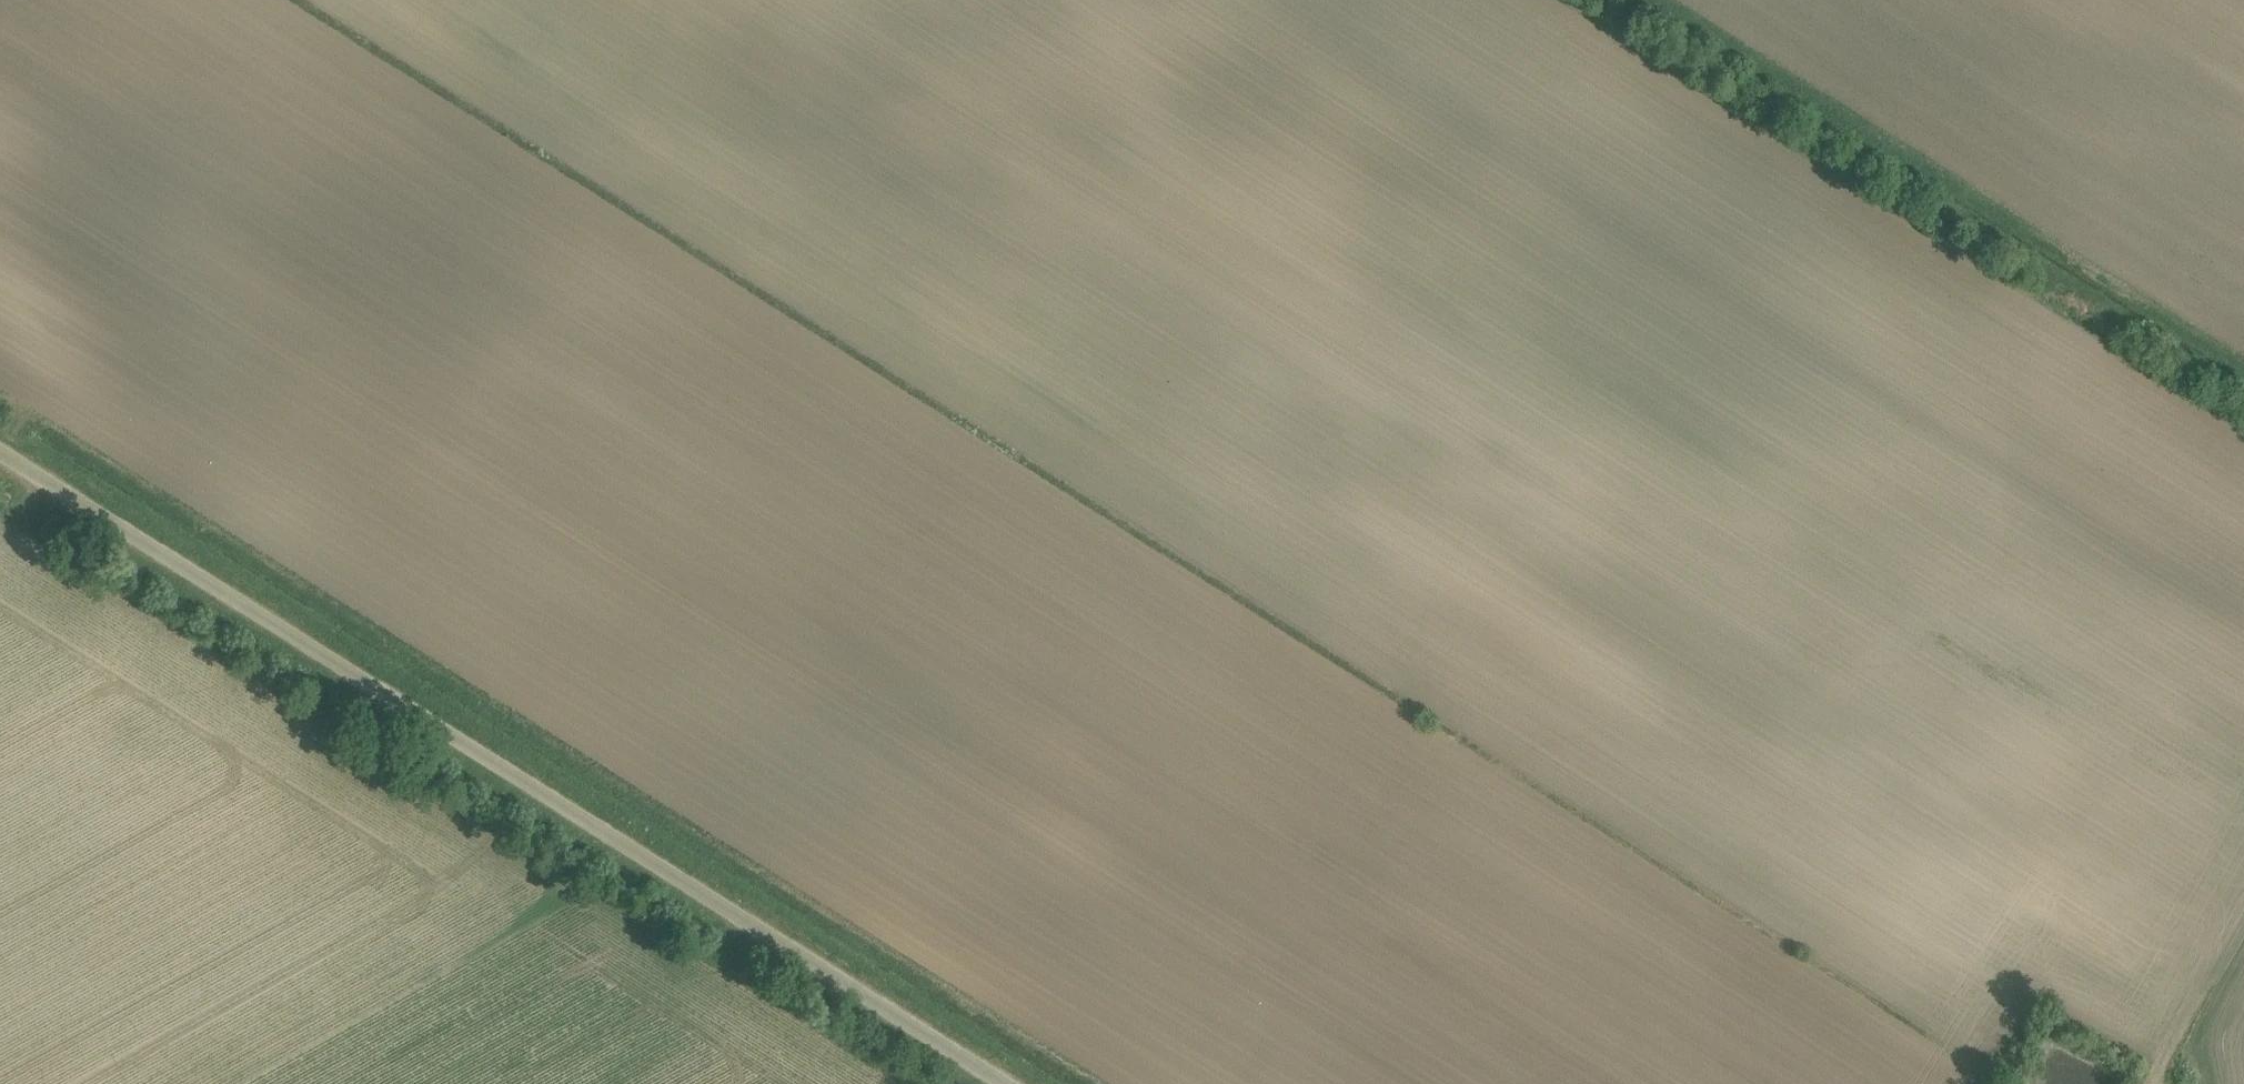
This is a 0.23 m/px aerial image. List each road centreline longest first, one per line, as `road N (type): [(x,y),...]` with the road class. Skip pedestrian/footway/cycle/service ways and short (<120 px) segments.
road 1 (unclassified): [(988,1083),(0,460)]
road 2 (track): [(2146,1083),(2205,966)]

